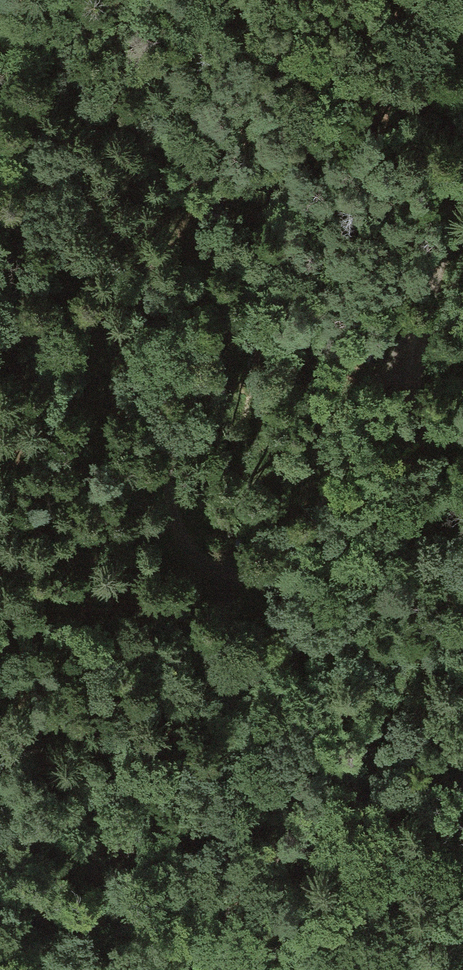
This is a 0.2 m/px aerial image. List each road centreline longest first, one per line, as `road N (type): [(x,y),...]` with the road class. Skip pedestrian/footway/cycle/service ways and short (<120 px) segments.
road 1 (track): [(462,80),(459,165),(439,281),(382,527),(376,726),(353,774),(247,879),(213,880),(145,856),(57,775),(0,740)]
road 2 (track): [(439,281),(300,554),(277,571),(216,577),(190,564),(174,526),(161,304),(148,268),(124,232),(0,188)]

